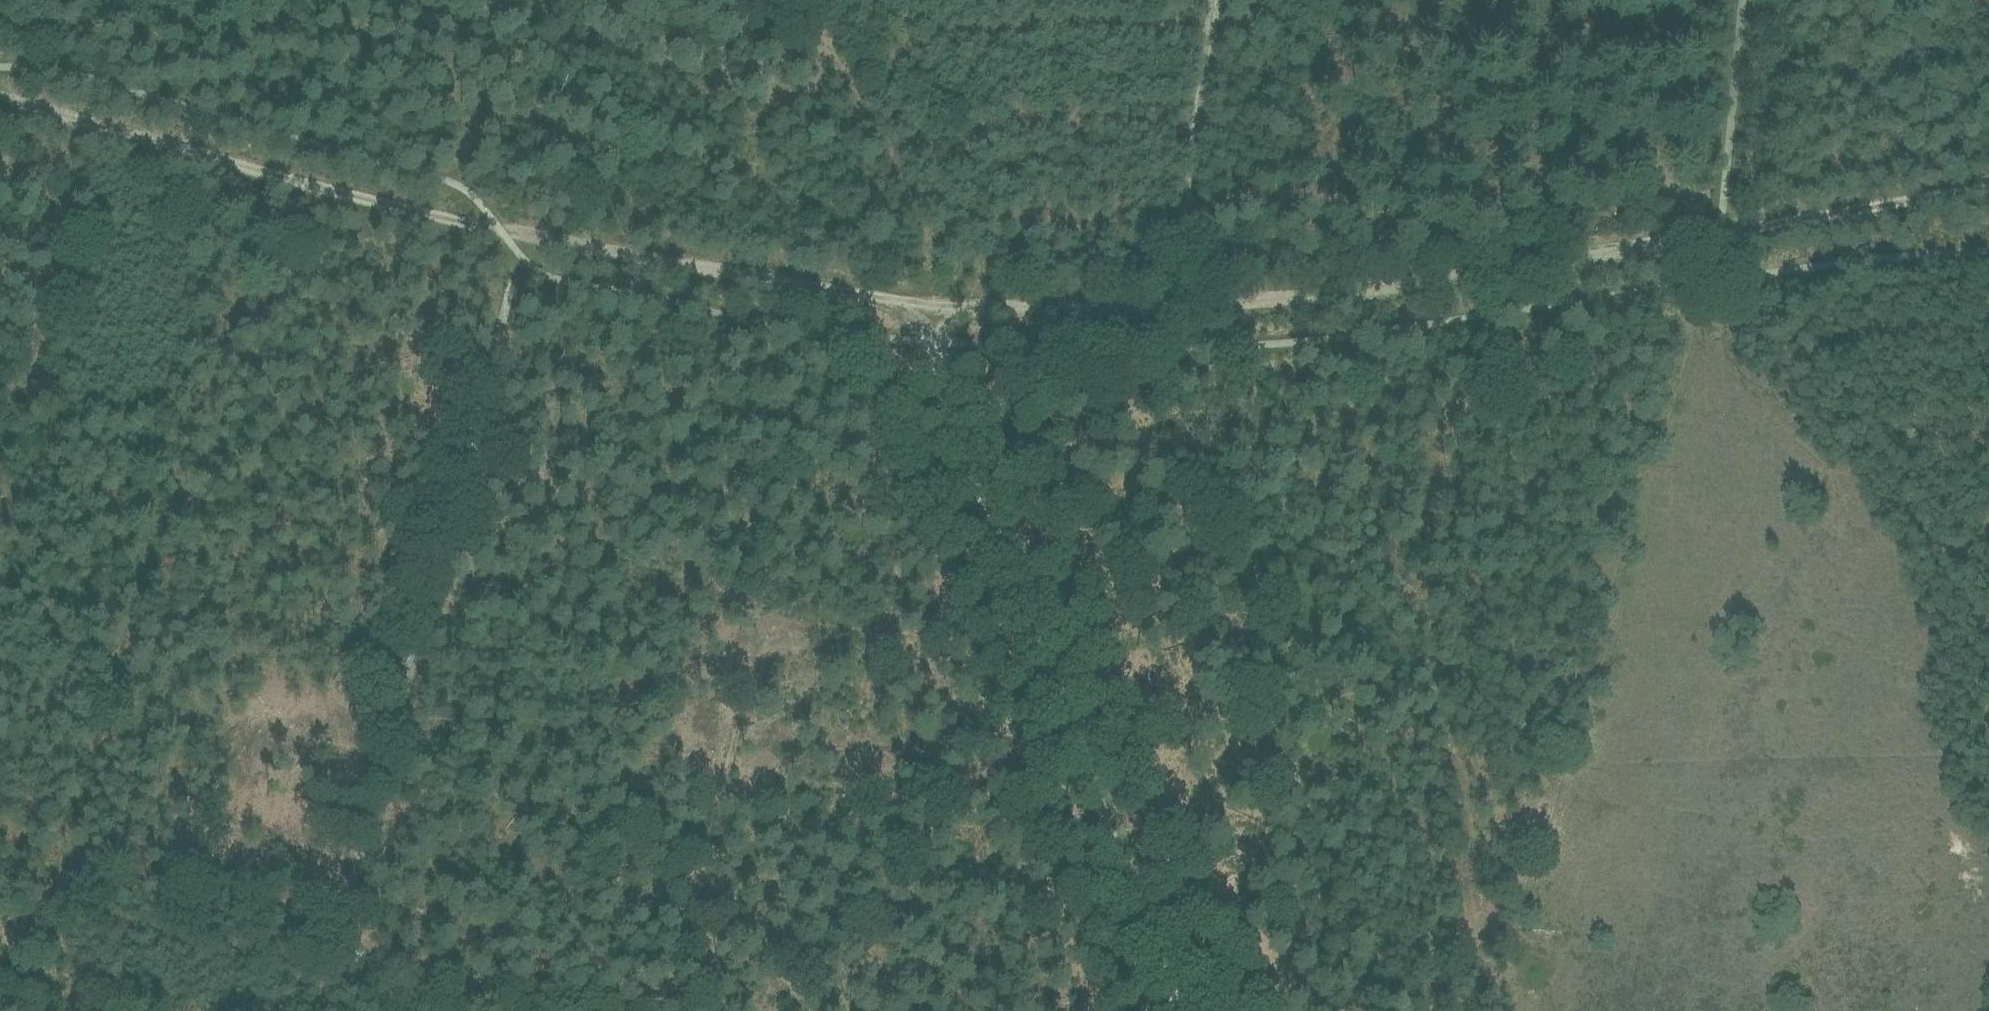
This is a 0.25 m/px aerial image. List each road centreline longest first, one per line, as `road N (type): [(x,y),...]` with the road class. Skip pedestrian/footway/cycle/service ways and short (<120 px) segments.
road 1 (track): [(692,1010),(345,957),(339,921),(525,234)]
road 2 (track): [(923,301),(500,229),(0,97)]
road 3 (track): [(1988,188),(1445,278),(1175,304)]
road 4 (track): [(923,301),(939,369),(1188,1010)]
road 5 (track): [(1213,0),(1175,304)]
road 6 (track): [(1175,304),(923,301)]

